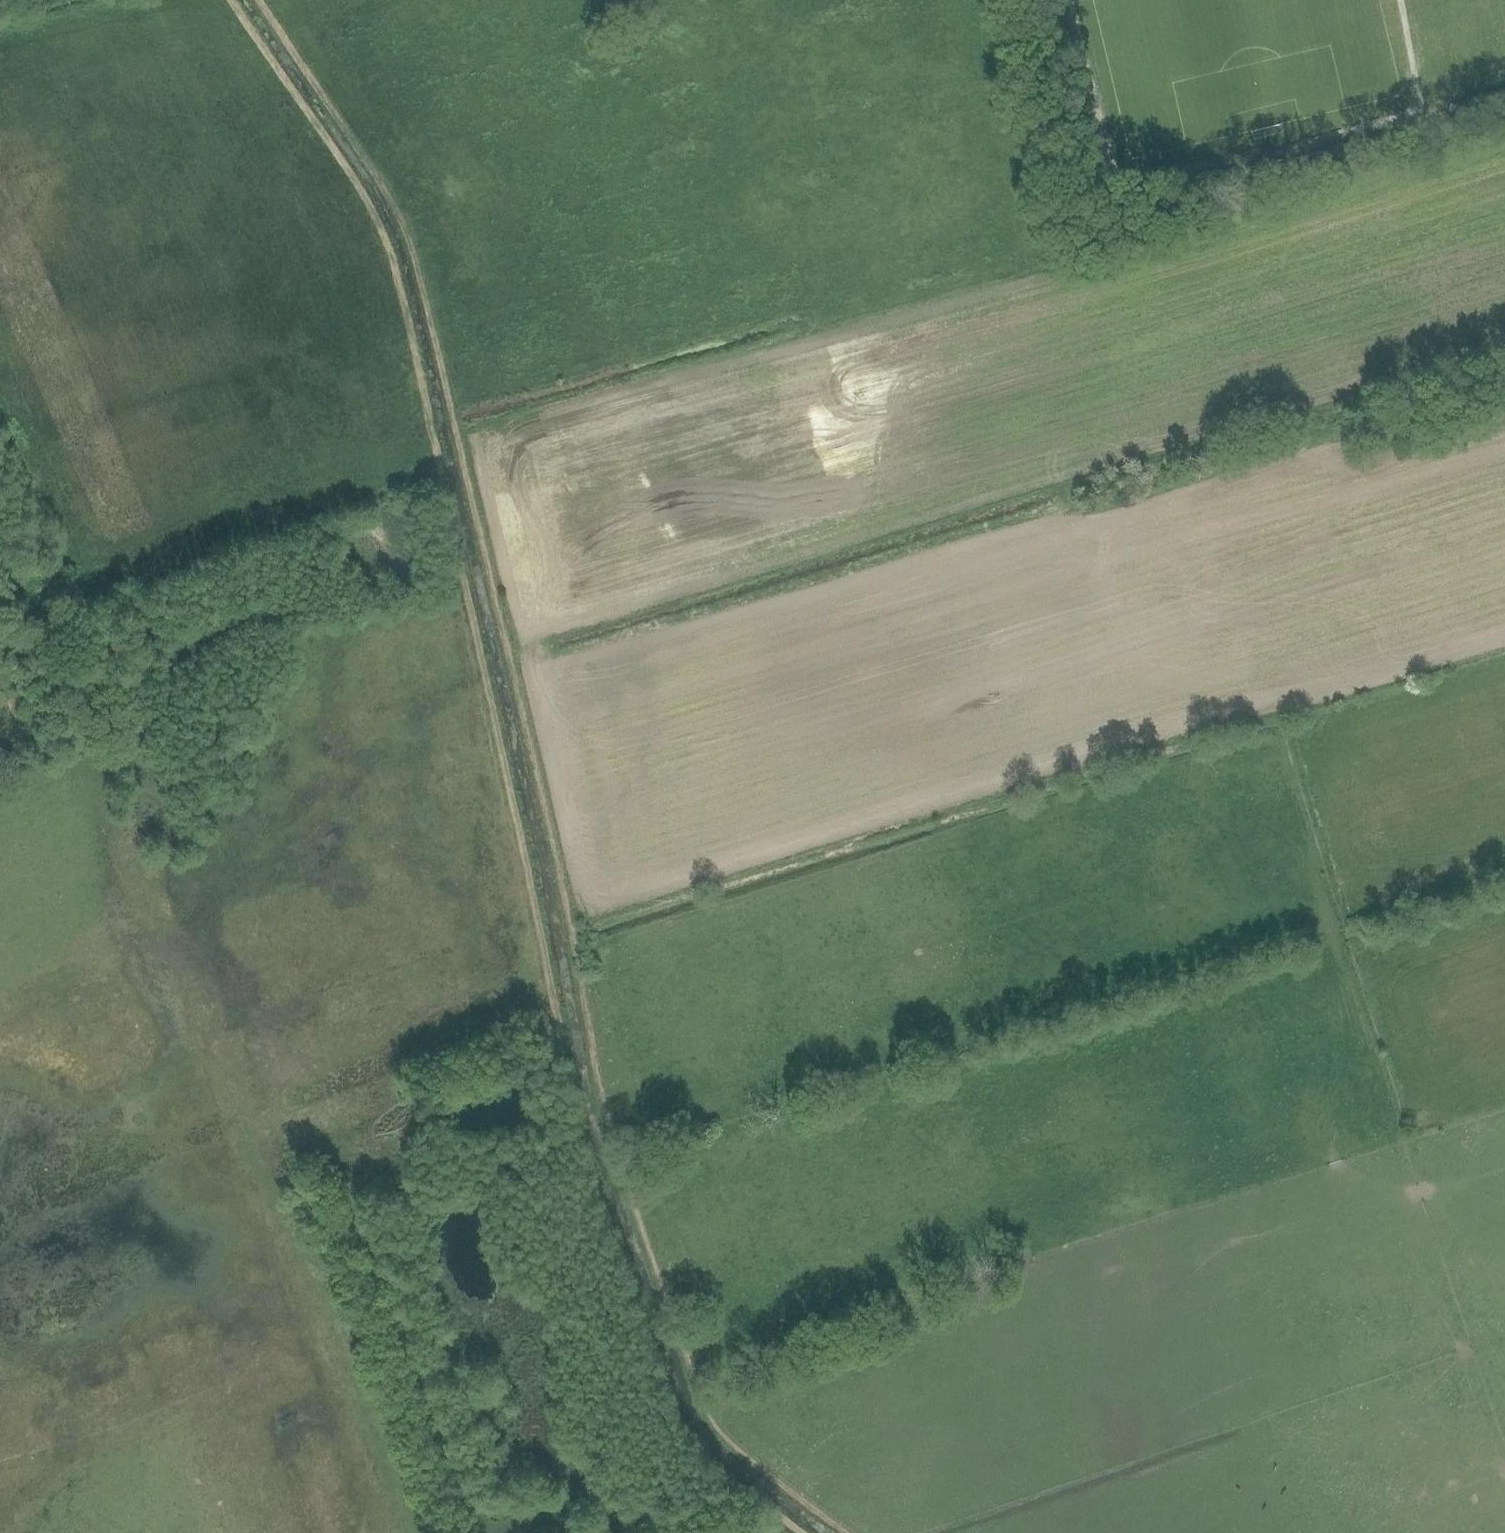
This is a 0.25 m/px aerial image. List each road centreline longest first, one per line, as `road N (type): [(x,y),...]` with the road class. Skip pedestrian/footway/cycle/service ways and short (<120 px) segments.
road 1 (track): [(0,553),(75,730)]

